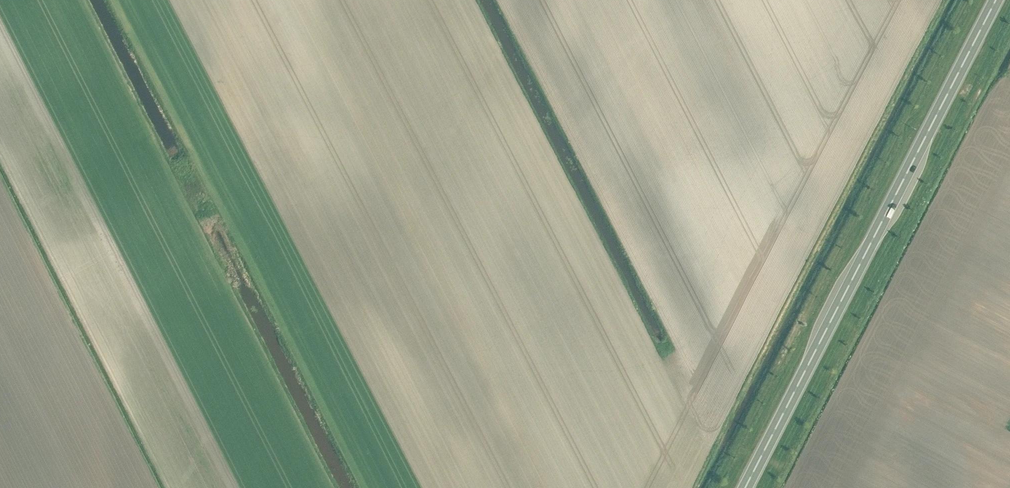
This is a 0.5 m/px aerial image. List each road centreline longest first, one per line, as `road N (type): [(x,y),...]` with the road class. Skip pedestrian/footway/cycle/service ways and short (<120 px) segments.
road 1 (trunk): [(749,487),(1001,0)]

